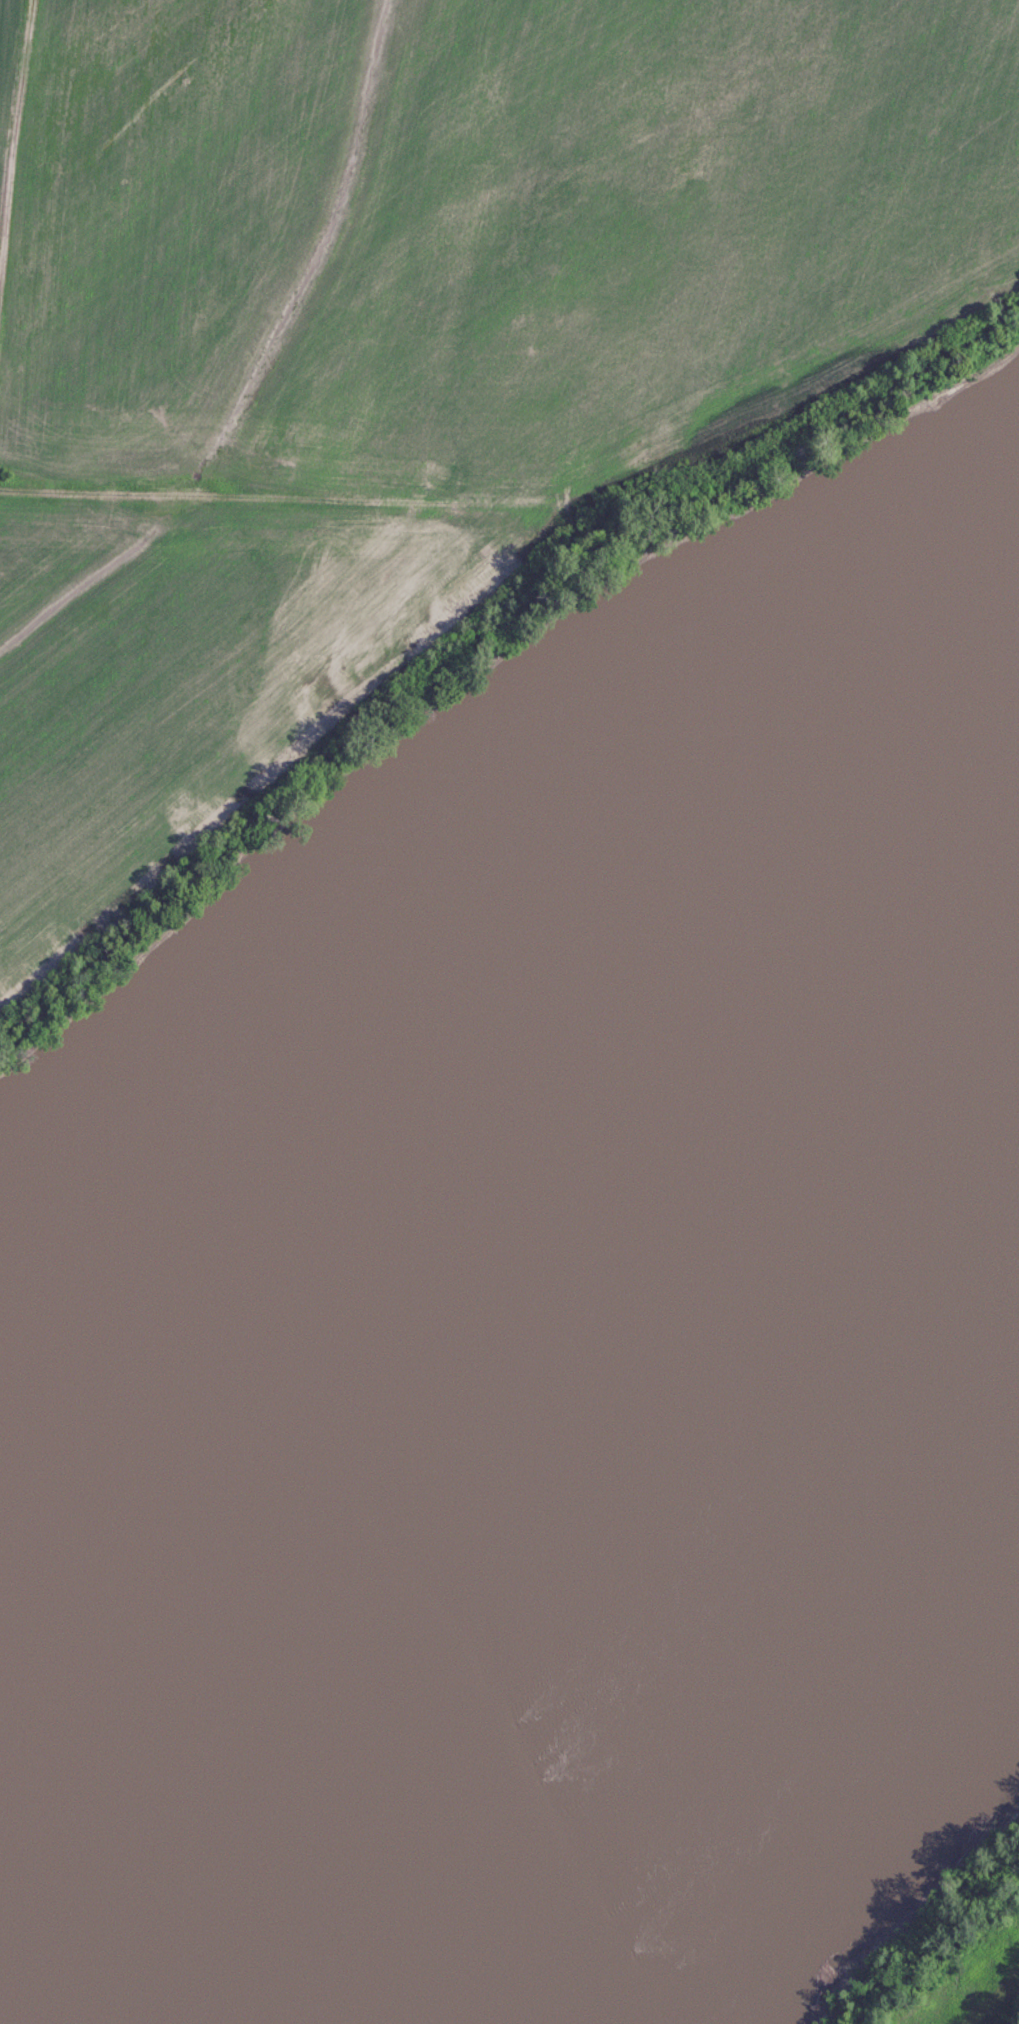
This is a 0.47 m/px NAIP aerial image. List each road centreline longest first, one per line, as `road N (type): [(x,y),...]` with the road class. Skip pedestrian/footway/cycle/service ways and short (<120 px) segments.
road 1 (residential): [(1018,301),(849,409),(711,475),(613,503),(537,510),(0,494)]
road 2 (residential): [(0,350),(10,188),(37,0)]

